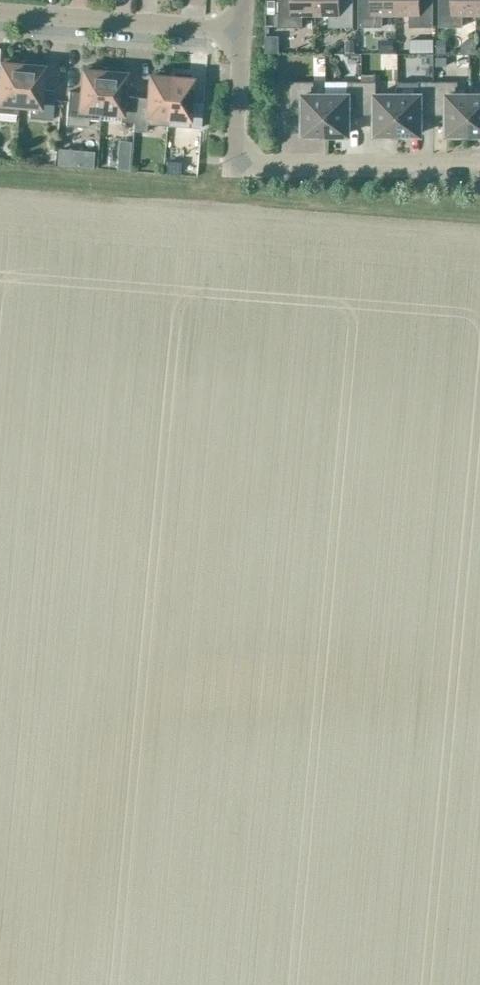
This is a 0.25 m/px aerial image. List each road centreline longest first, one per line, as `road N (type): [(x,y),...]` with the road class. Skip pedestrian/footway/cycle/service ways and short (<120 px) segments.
road 1 (residential): [(479,166),(237,165),(244,37)]
road 2 (residential): [(244,37),(0,16)]

